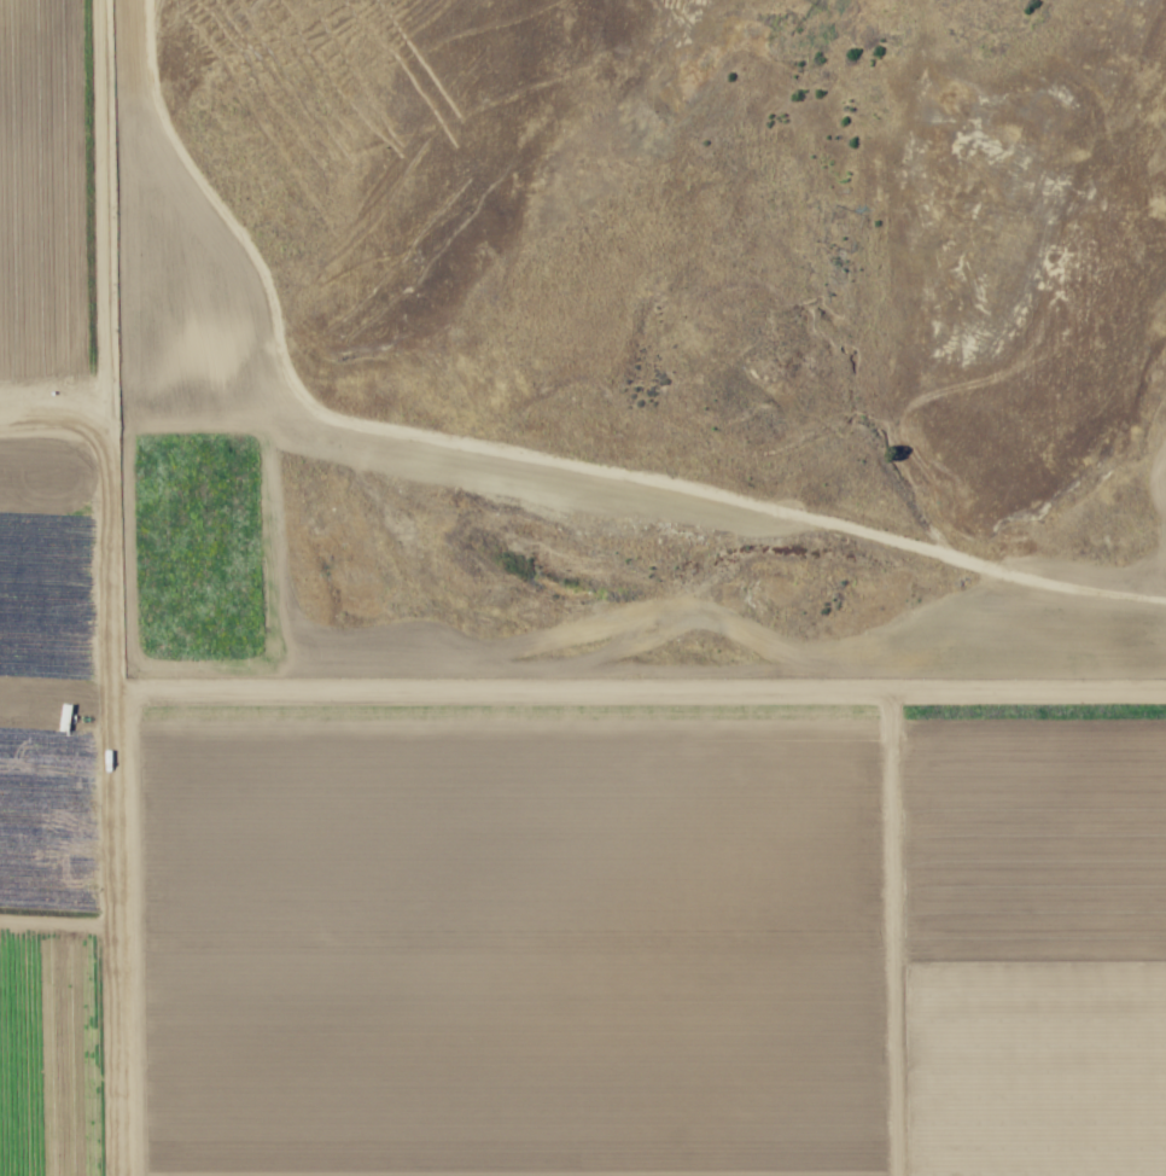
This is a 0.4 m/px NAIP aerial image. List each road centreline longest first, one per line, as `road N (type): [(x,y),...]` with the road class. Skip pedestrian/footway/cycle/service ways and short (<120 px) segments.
road 1 (track): [(1165,701),(111,698)]
road 2 (residential): [(120,1175),(105,455),(92,431),(0,435)]

